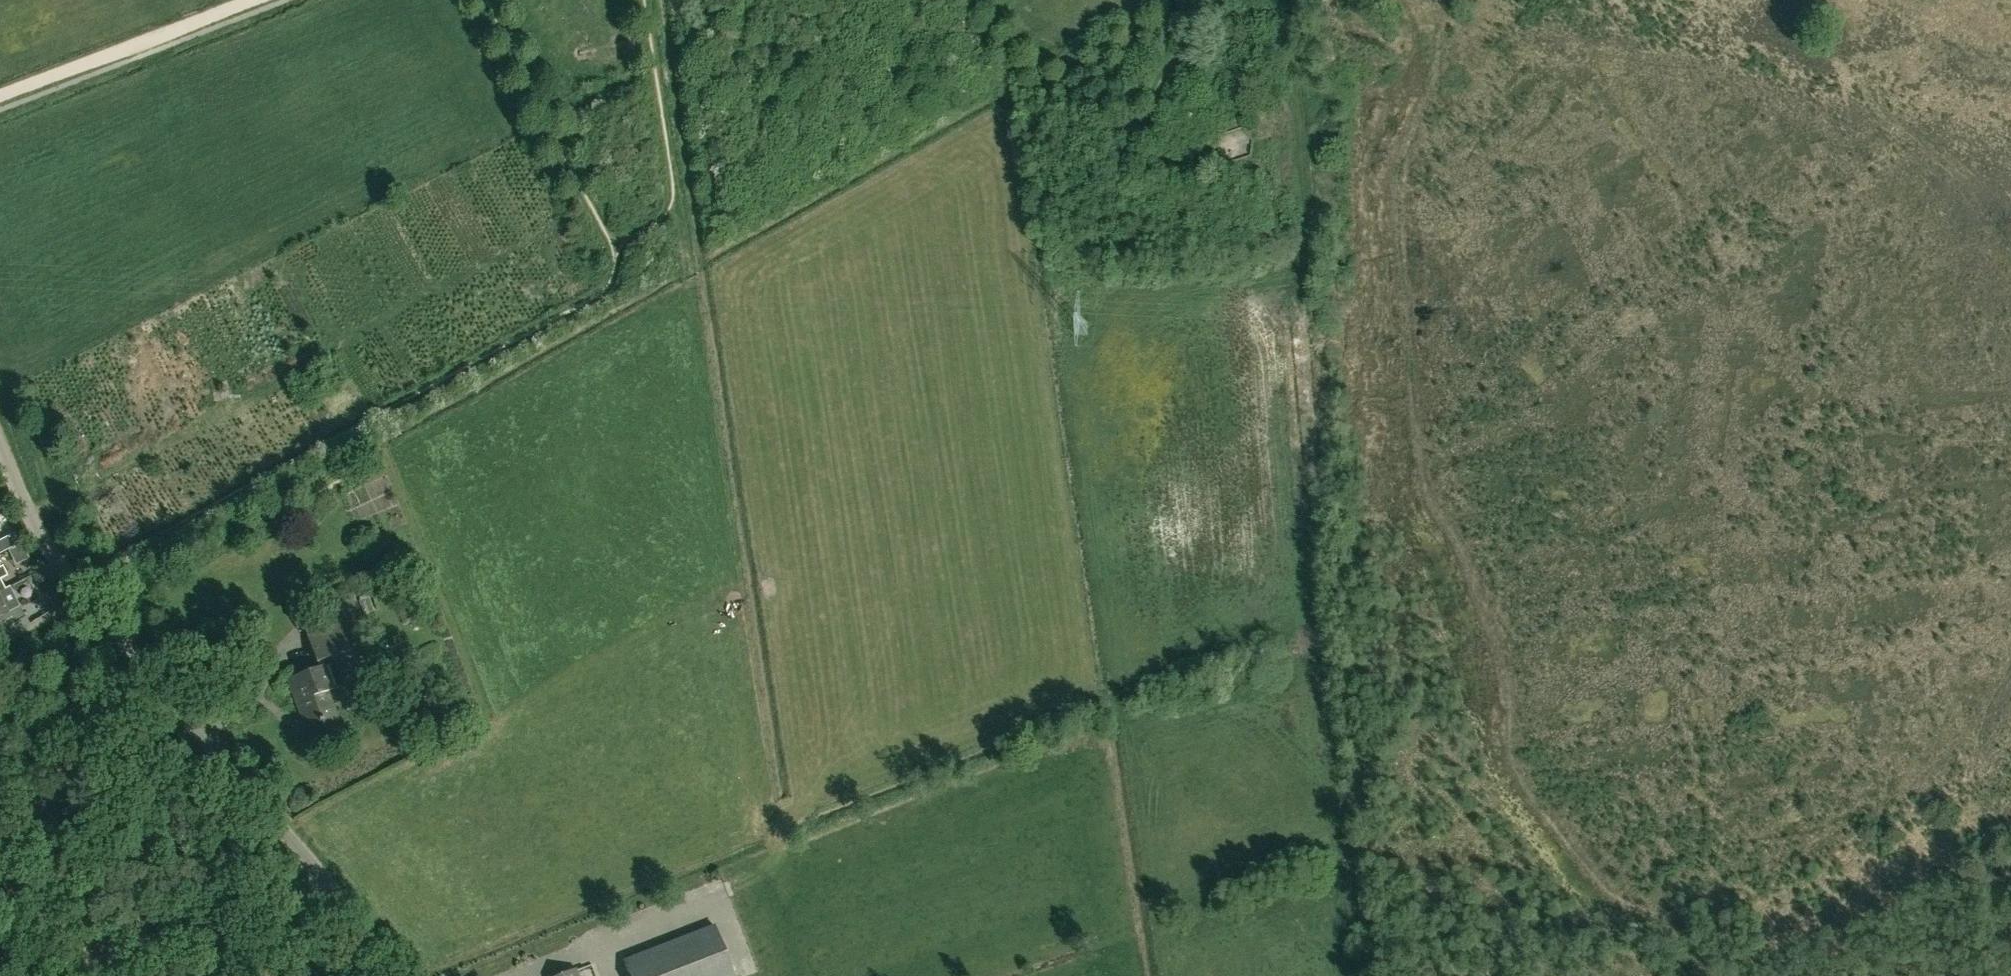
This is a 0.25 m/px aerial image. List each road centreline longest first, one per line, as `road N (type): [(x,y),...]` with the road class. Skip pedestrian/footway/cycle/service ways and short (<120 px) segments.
road 1 (unclassified): [(404,975),(70,580),(31,520),(0,442)]
road 2 (track): [(253,0),(0,96)]

